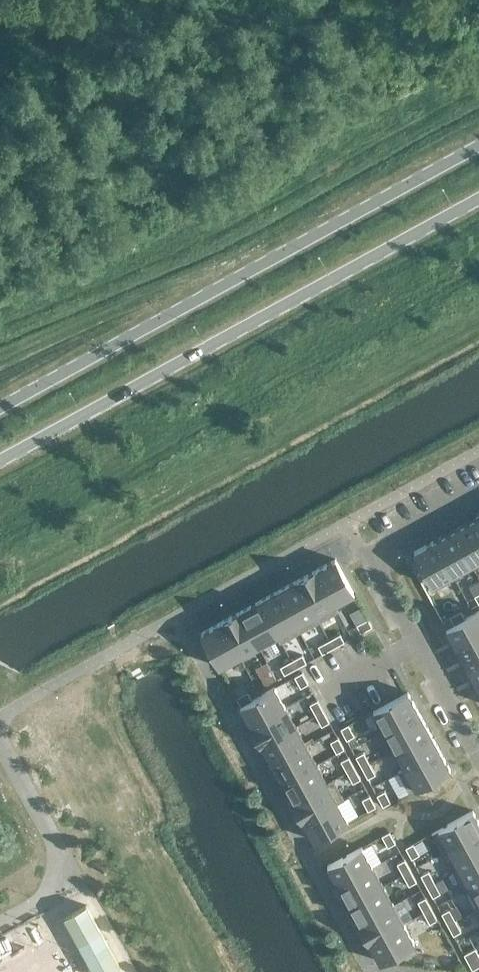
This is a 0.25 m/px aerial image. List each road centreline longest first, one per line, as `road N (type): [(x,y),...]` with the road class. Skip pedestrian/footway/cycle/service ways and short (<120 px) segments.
road 1 (secondary): [(478,144),(0,406)]
road 2 (secondary): [(0,459),(478,197)]
road 3 (residential): [(368,555),(478,756)]
road 4 (residential): [(368,555),(478,494)]

